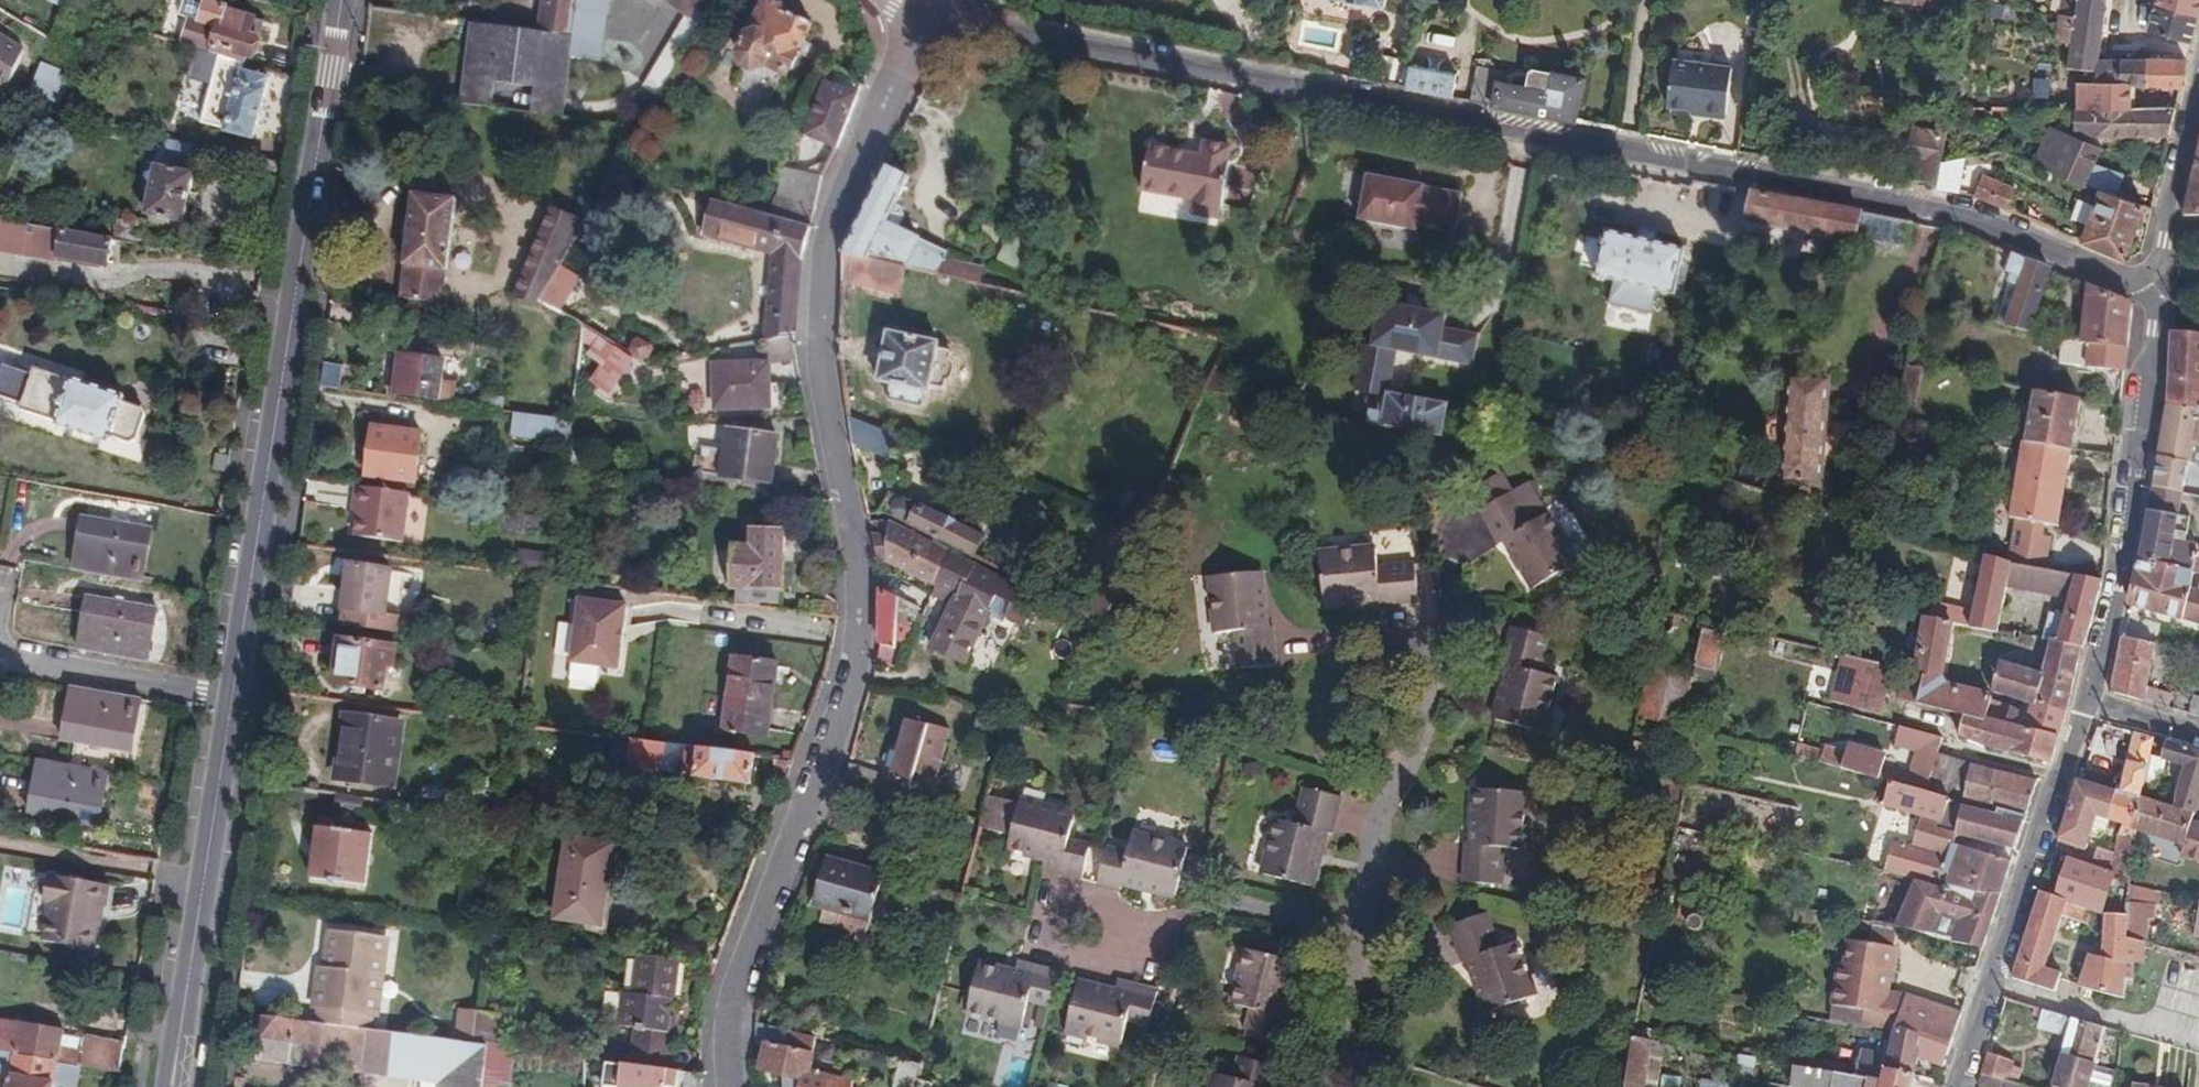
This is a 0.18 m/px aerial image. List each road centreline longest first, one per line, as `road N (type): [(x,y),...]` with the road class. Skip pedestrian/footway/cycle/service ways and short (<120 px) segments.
road 1 (residential): [(2158,290),(2013,233),(1923,210),(1400,119),(940,4)]
road 2 (residential): [(919,29),(846,188),(827,255),(825,385),(860,599),(855,699),(733,997),(732,1086)]
road 3 (residential): [(342,0),(232,699)]
road 4 (residential): [(1451,575),(1449,632),(1421,741),(1381,818),(1362,978),(1331,1086)]
road 5 (residential): [(2087,700),(2143,478),(2158,290)]
road 6 (residential): [(1959,1086),(2087,700)]
road 7 (residential): [(232,699),(172,1086)]
road 8 (residential): [(11,660),(232,699)]
road 9 (residential): [(2198,111),(2158,290)]

